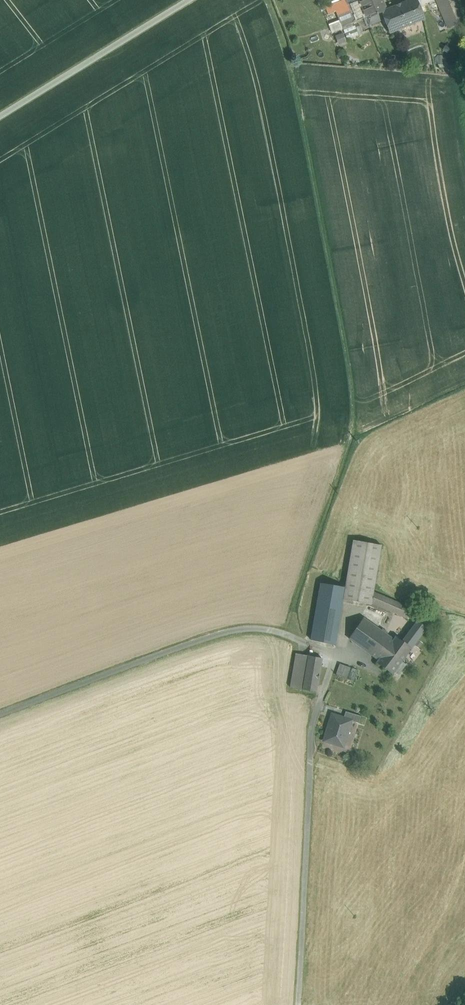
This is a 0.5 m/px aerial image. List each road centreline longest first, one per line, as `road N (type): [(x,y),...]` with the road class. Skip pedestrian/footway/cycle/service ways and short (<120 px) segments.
road 1 (track): [(299,1004),(313,727),(336,652),(246,627),(0,715)]
road 2 (track): [(187,0),(0,116)]

